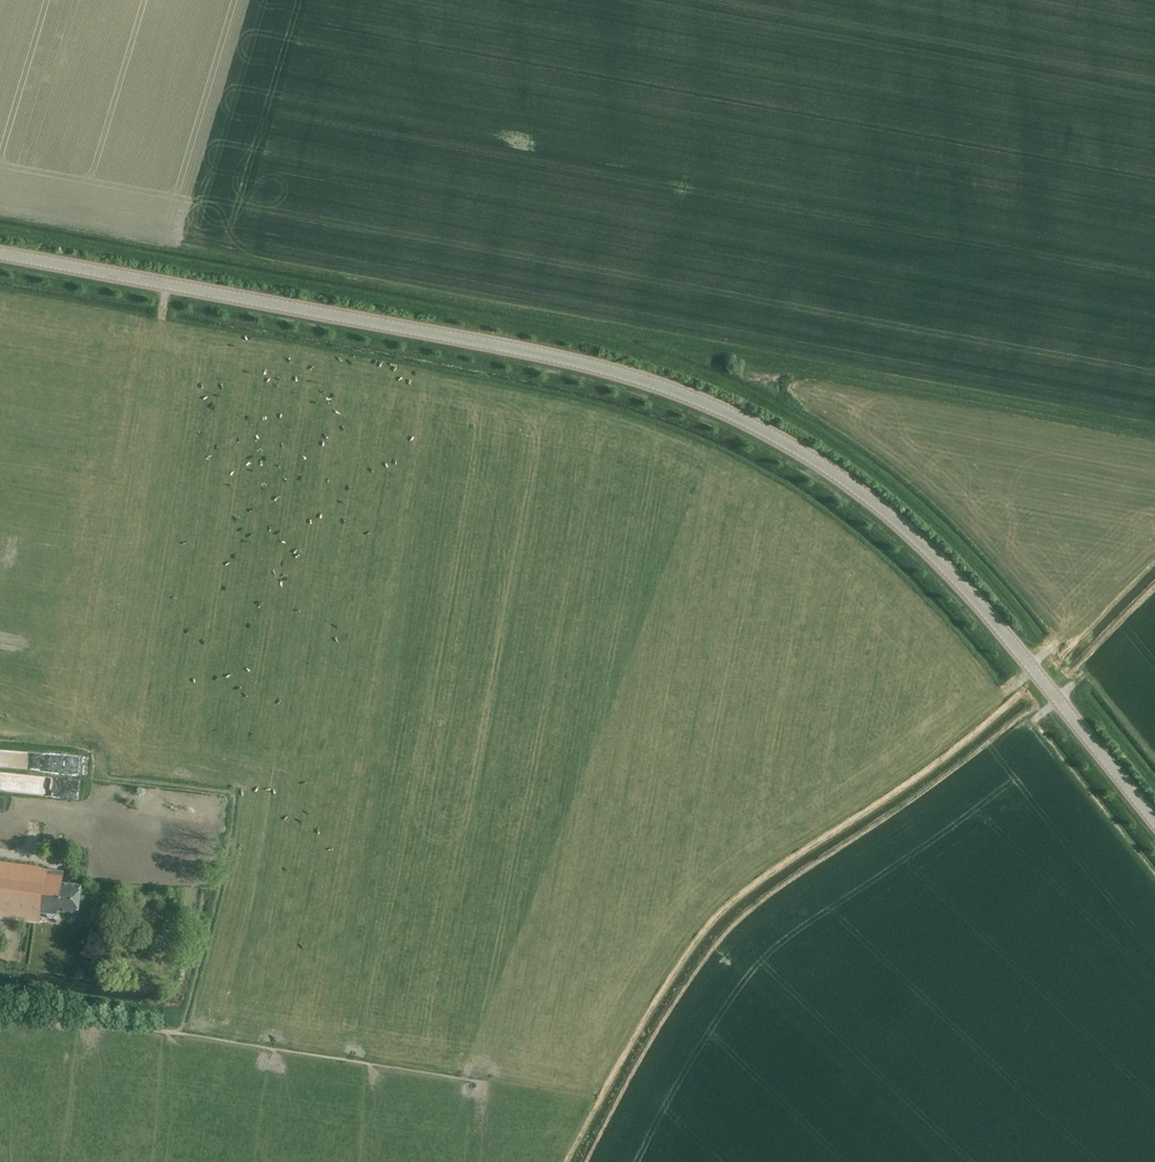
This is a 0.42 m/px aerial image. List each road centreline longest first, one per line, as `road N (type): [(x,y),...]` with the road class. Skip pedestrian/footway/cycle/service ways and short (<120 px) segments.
road 1 (secondary): [(1154,820),(916,537),(858,490),(718,407),(575,361),(0,253)]

